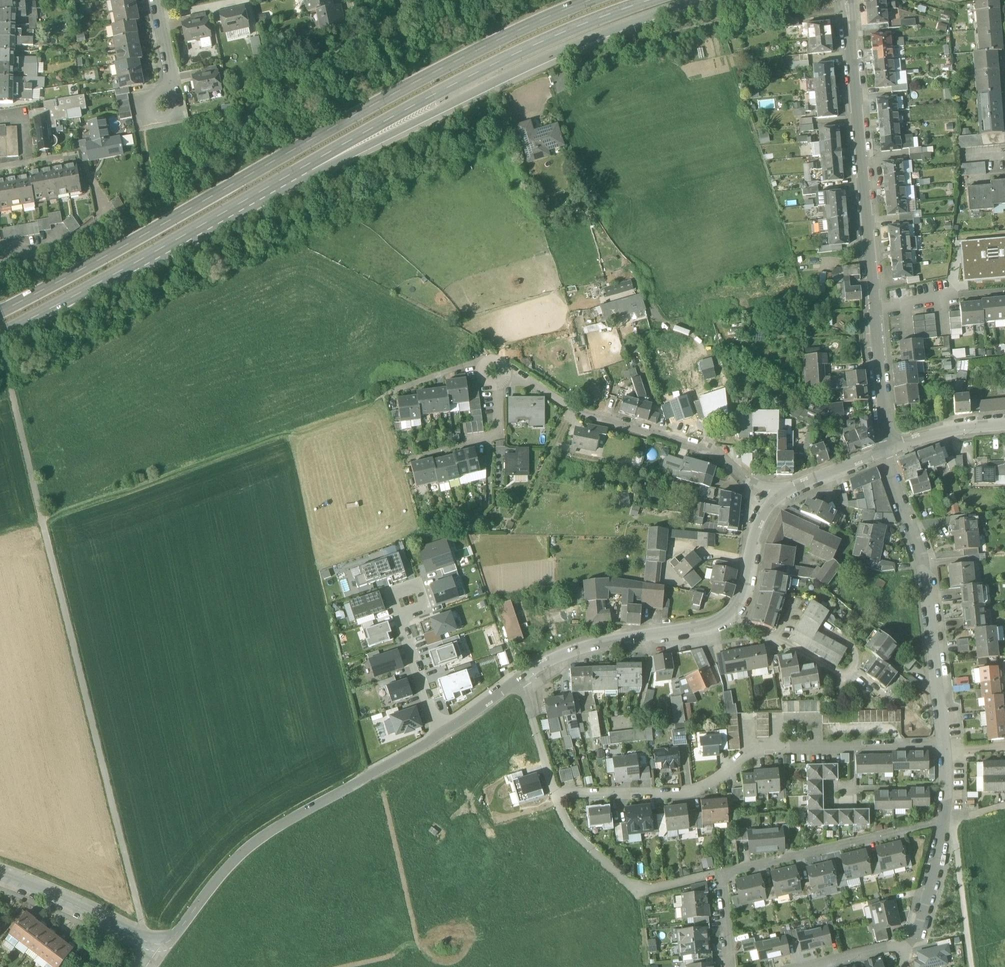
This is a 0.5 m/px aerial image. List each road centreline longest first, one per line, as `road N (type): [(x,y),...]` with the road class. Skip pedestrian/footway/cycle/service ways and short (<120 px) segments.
road 1 (trunk): [(582,0),(381,98),(0,311)]
road 2 (trunk): [(305,166),(381,138),(591,34),(698,0)]
road 3 (trunk): [(305,166),(513,53),(646,0)]
road 4 (residential): [(786,491),(759,527),(744,596),(728,617),(589,645),(522,680)]
road 5 (unclassified): [(430,743),(254,841),(168,943),(152,944)]
road 6 (trunk): [(0,330),(305,166)]
road 7 (residential): [(522,680),(558,794),(692,790),(752,748)]
road 8 (residential): [(786,491),(750,480),(688,443),(570,406),(523,378),(493,371)]
road 9 (residential): [(846,0),(876,307)]
road 10 (residential): [(888,448),(921,542),(946,743)]
road 11 (residential): [(945,819),(723,873)]
road 12 (unclassified): [(152,944),(0,874)]
road 13 (track): [(954,819),(973,966)]
road 14 (residential): [(876,307),(888,448)]
road 15 (residential): [(817,746),(946,743)]
road 16 (residential): [(876,307),(1004,292)]
road 17 (residential): [(945,819),(913,942)]
road 18 (residential): [(439,737),(401,619)]
road 19 (residential): [(1004,423),(888,448)]

